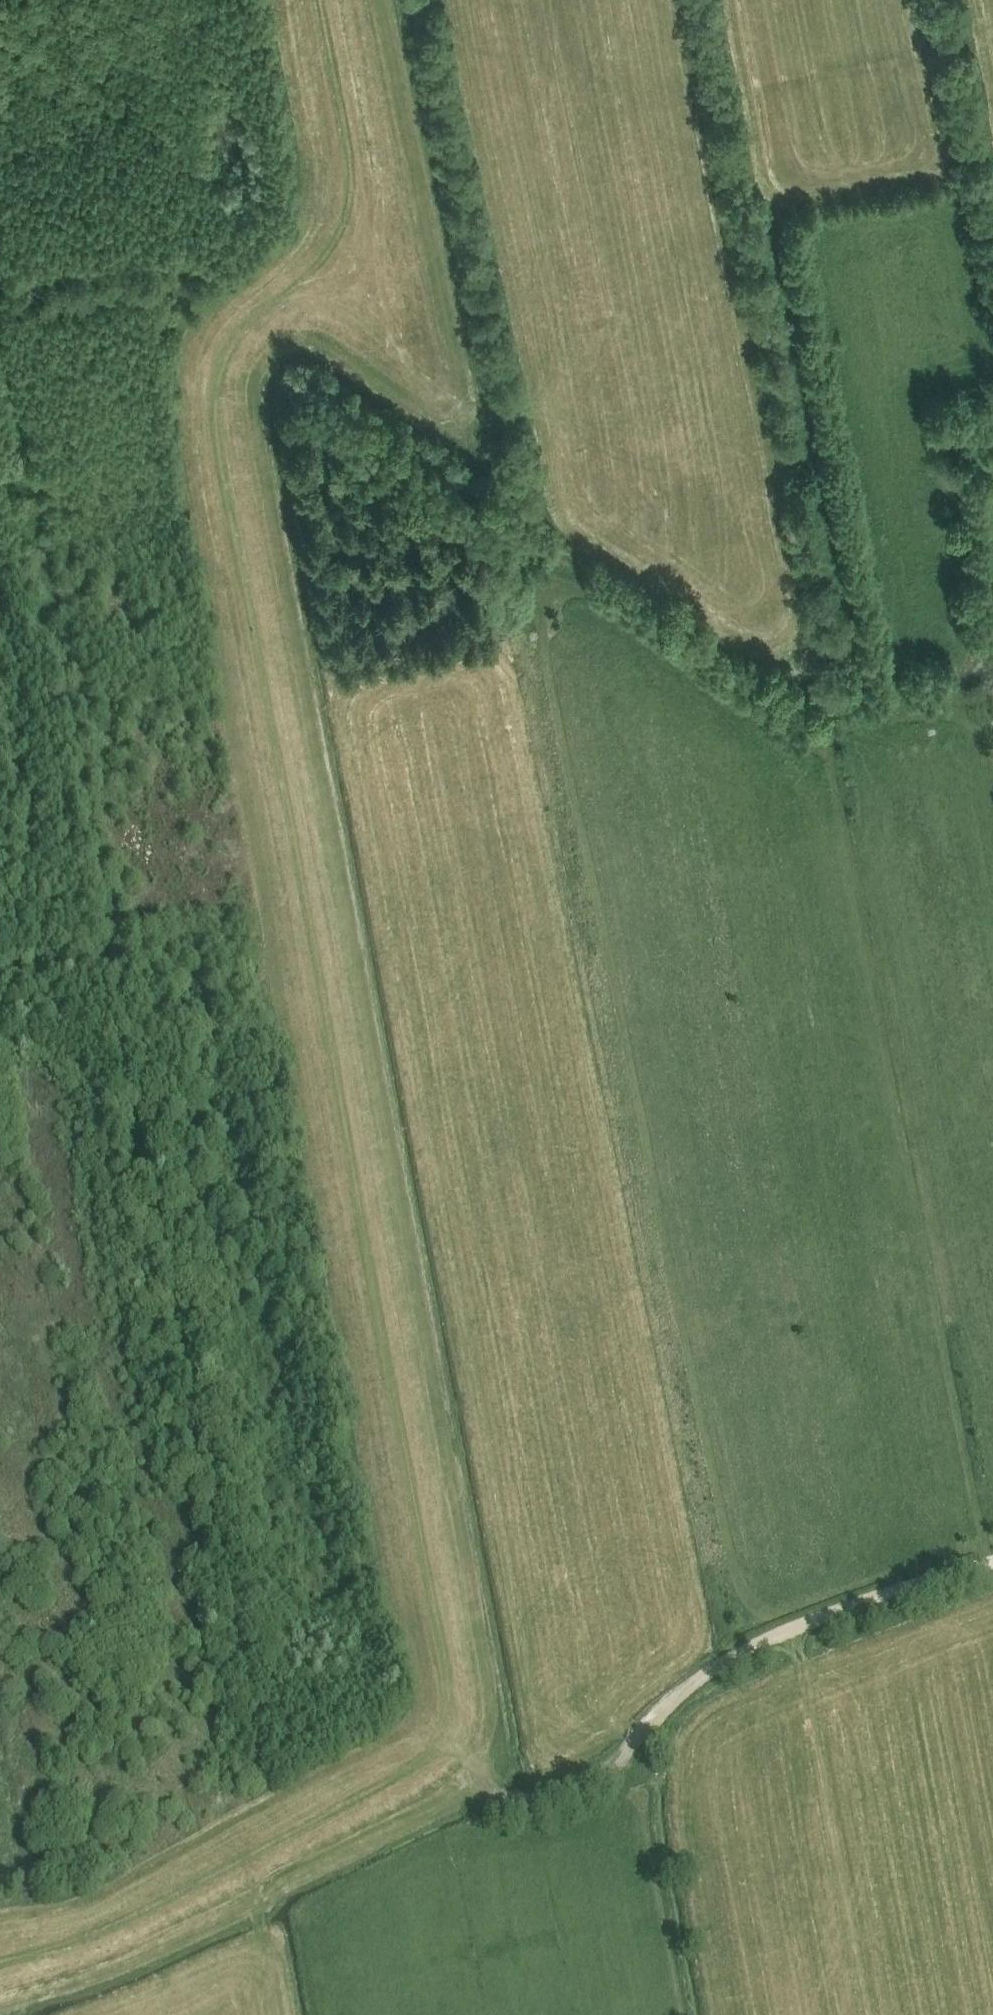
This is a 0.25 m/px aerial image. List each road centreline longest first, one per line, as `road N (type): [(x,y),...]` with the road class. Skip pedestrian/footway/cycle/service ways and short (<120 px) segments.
road 1 (track): [(992,1563),(809,1621),(708,1670),(612,1763),(563,1783),(503,1797),(471,1769),(456,1734)]

